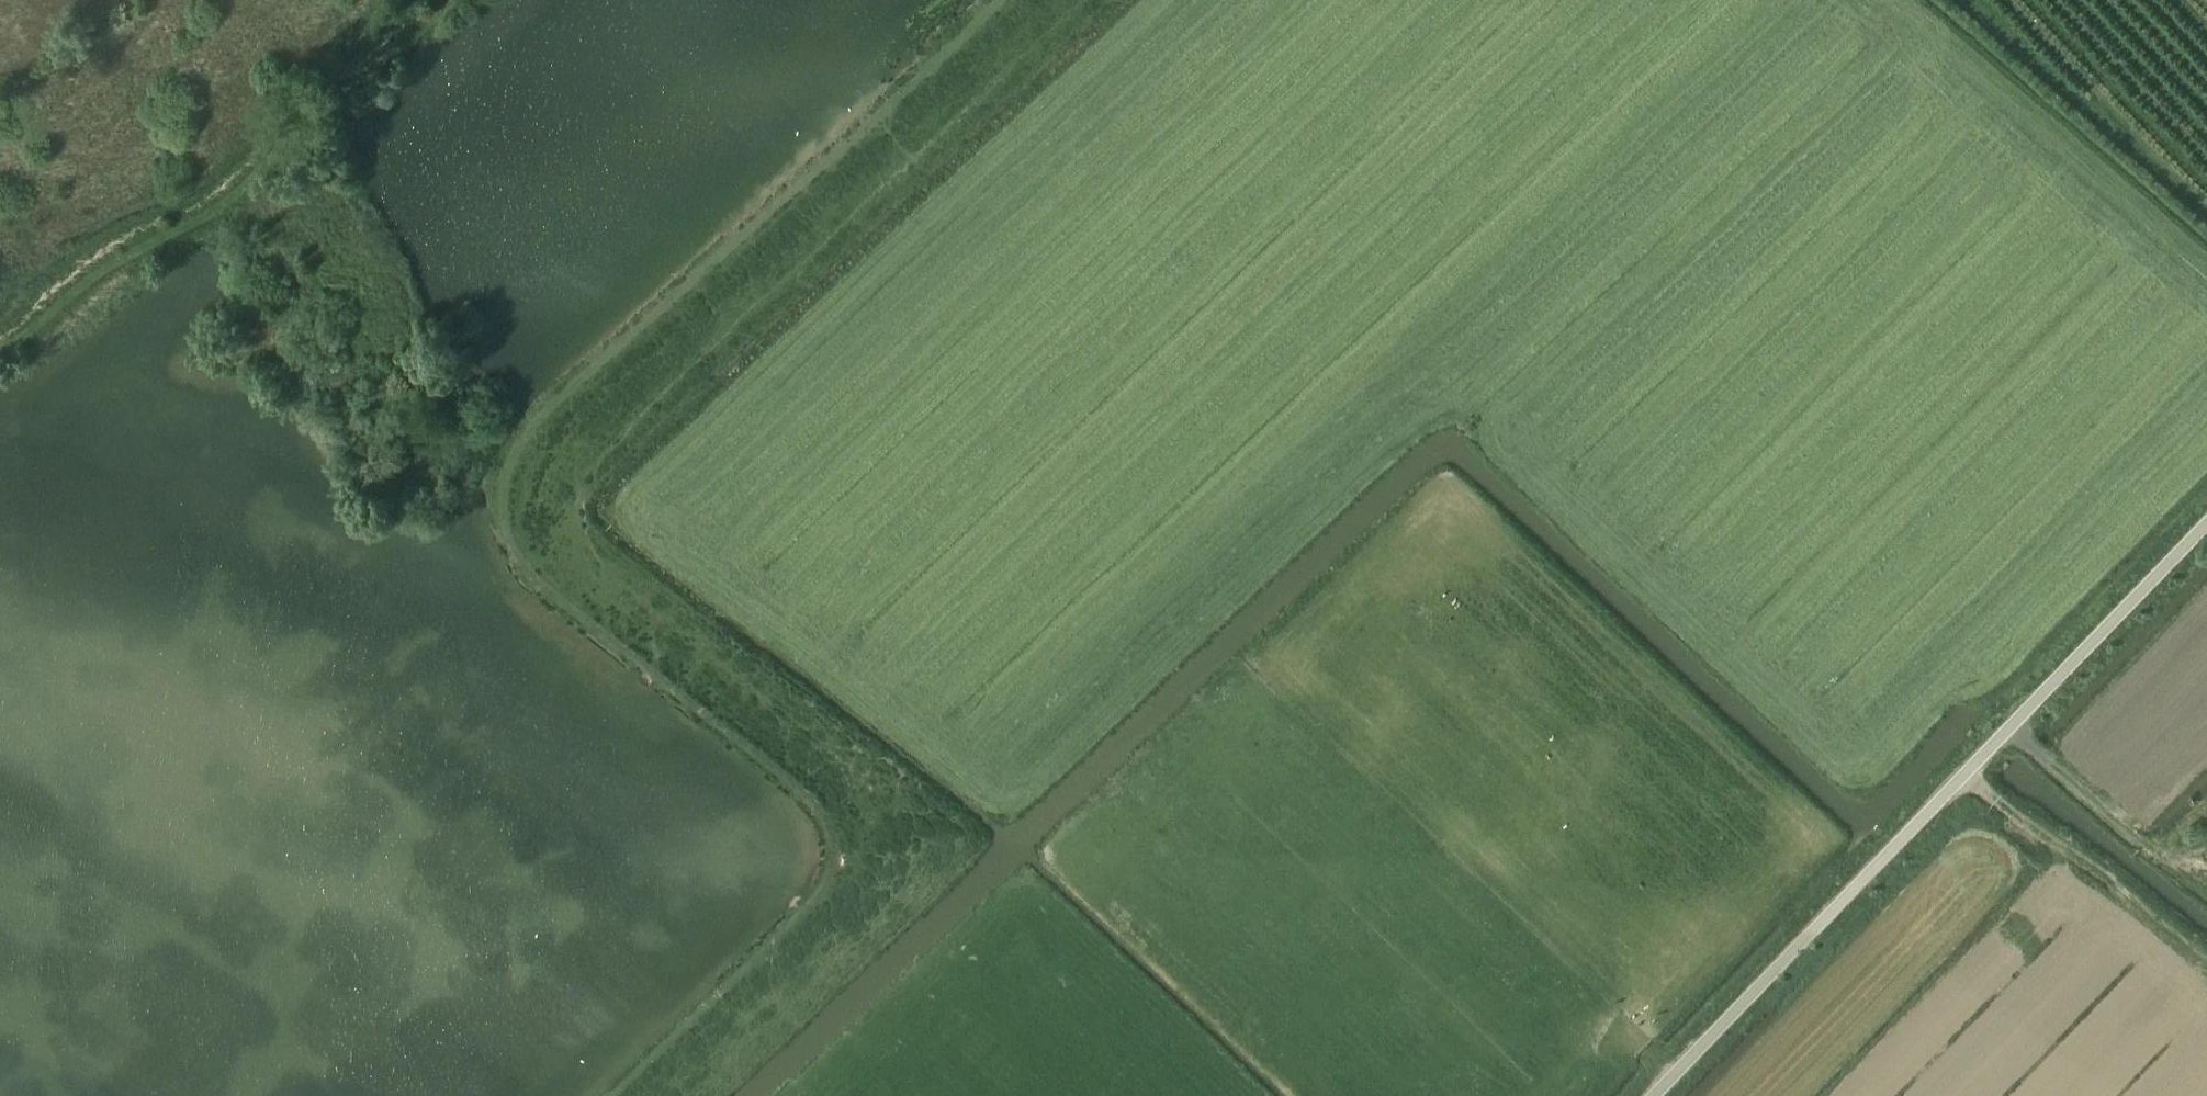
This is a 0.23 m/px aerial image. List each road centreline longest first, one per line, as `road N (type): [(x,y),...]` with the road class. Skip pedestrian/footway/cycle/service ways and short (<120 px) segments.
road 1 (unclassified): [(1654,1095),(2206,522)]
road 2 (track): [(2206,279),(1889,0)]
road 3 (track): [(2206,895),(2005,731)]

